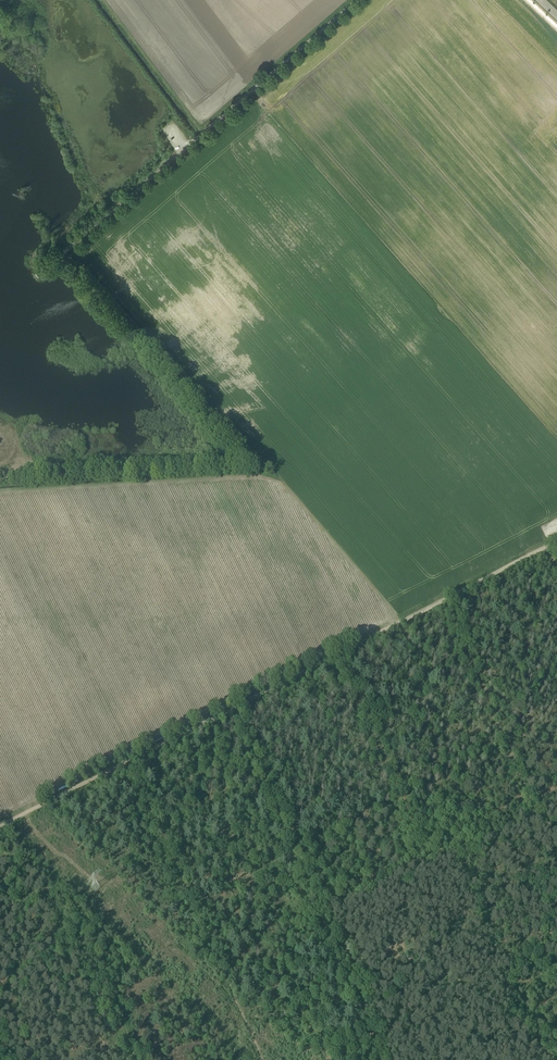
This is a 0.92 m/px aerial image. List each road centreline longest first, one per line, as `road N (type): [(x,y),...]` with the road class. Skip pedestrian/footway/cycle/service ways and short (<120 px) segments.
road 1 (track): [(0,824),(556,539)]
road 2 (unclassified): [(356,0),(67,249)]

